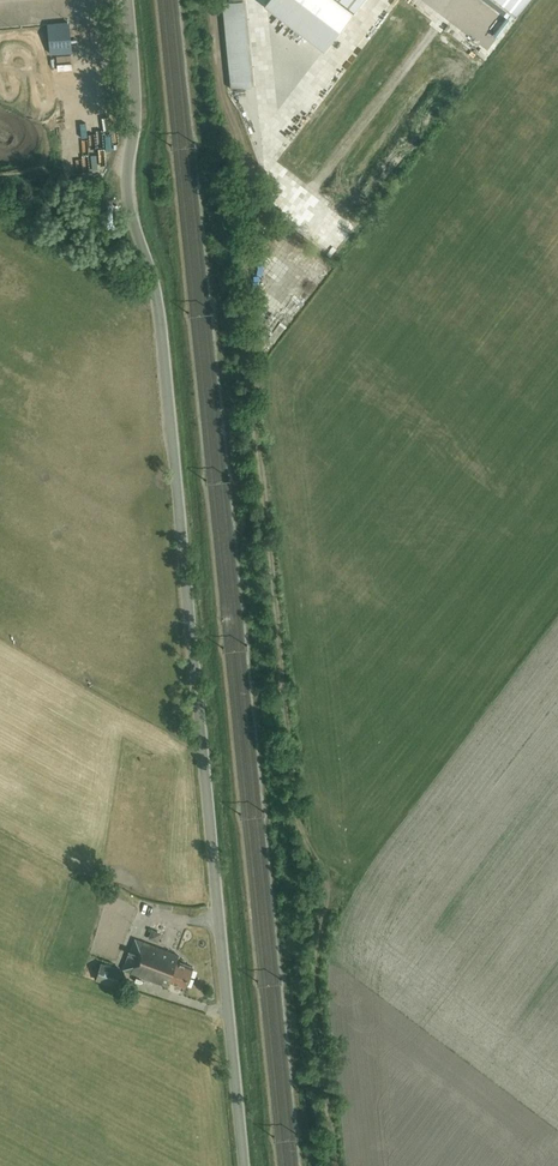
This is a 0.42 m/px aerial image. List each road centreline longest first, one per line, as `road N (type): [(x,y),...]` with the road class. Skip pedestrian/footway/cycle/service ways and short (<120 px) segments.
road 1 (track): [(335,1165),(315,991),(324,892),(301,829),(244,311),(253,195),(221,90),(210,0)]
road 2 (unclassified): [(244,1165),(157,296),(127,192),(136,121),(129,0)]

